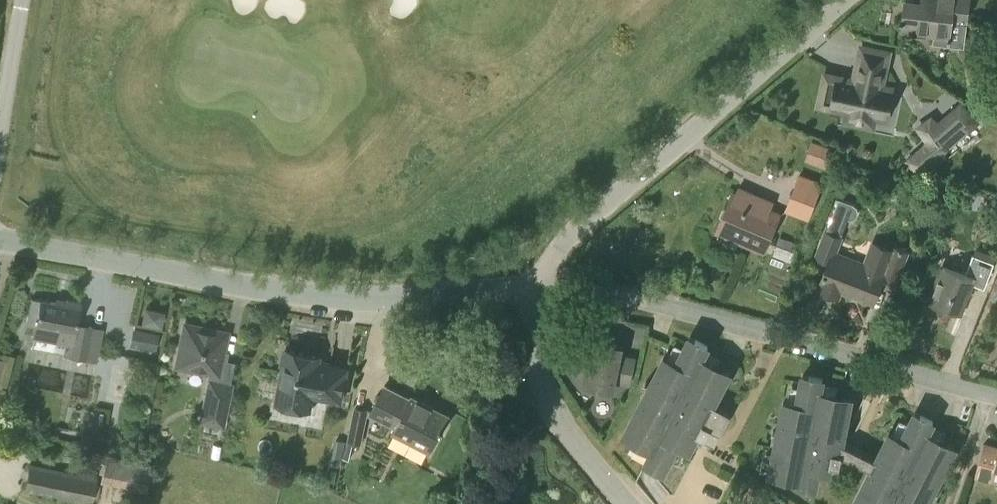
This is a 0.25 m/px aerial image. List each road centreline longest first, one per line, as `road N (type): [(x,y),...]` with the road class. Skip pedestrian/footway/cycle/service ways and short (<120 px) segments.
road 1 (tertiary): [(539,291),(293,293),(0,239)]
road 2 (residential): [(996,396),(665,305),(539,291)]
road 3 (tertiary): [(539,291),(548,261),(571,233),(844,0)]
road 4 (tertiary): [(624,503),(545,398),(539,291)]

